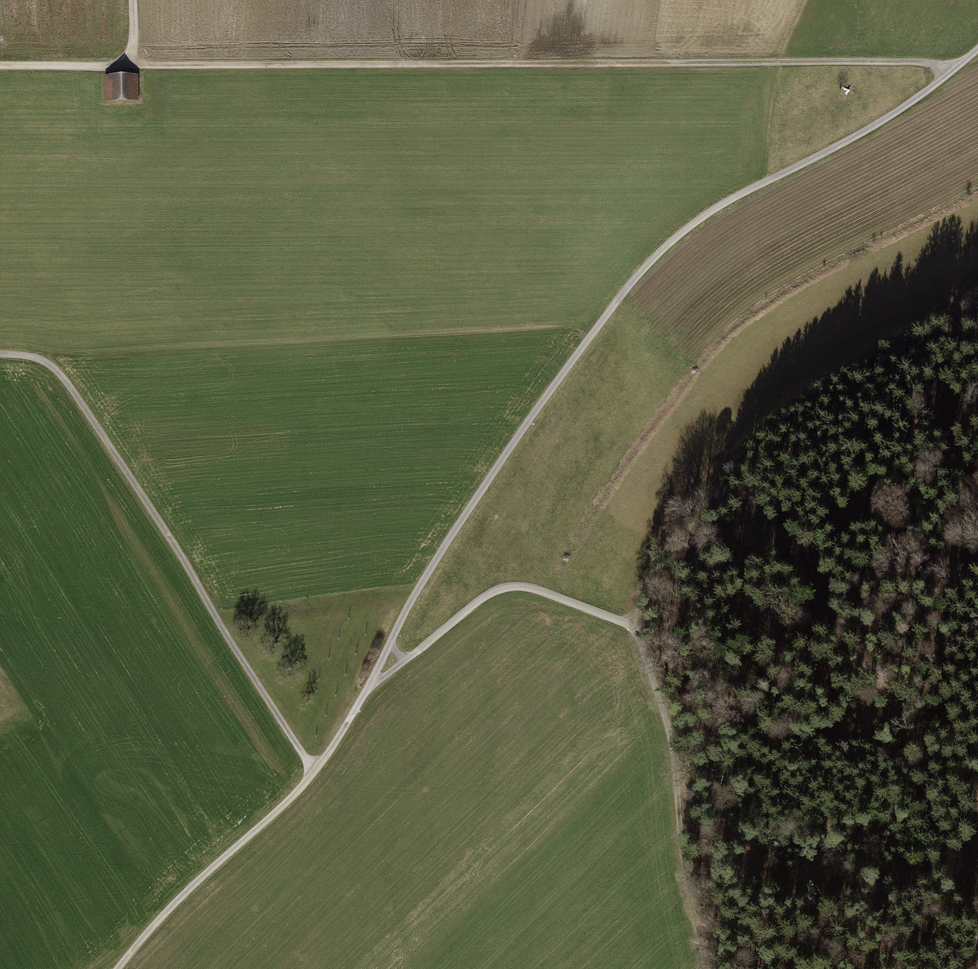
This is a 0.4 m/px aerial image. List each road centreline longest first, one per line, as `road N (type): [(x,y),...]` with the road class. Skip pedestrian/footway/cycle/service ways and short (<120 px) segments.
road 1 (track): [(951,75),(929,64),(0,66)]
road 2 (track): [(977,51),(907,108),(734,200),(656,260),(523,432),(407,608),(369,685)]
road 3 (track): [(0,354),(43,360),(64,380),(315,771)]
road 4 (track): [(634,626),(675,538),(775,425),(875,355),(977,310)]
road 5 (track): [(700,968),(671,729),(634,626)]
road 6 (track): [(369,685),(486,597),(512,589),(536,589),(634,626)]
road 7 (track): [(120,968),(315,771)]

